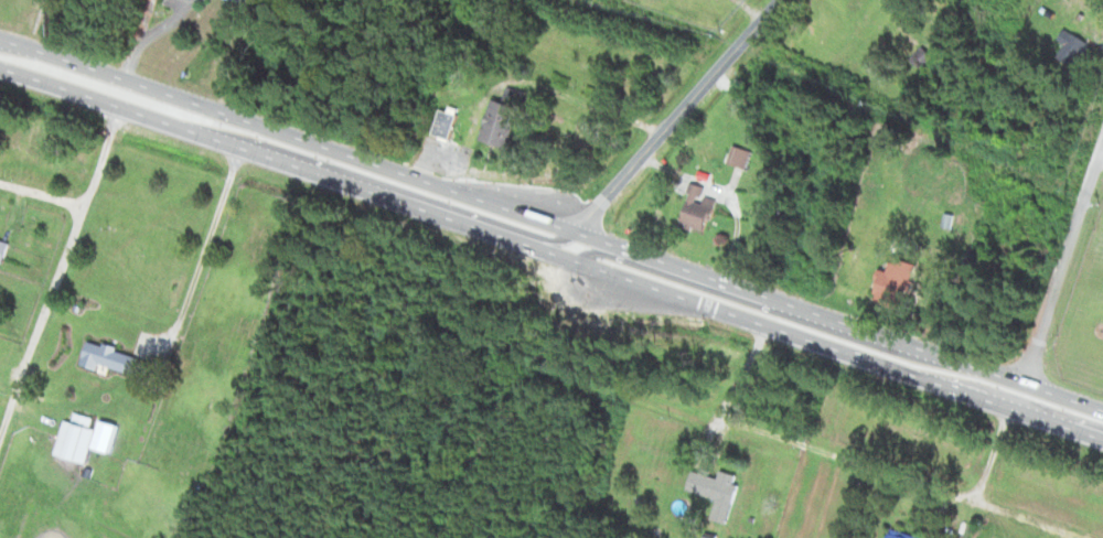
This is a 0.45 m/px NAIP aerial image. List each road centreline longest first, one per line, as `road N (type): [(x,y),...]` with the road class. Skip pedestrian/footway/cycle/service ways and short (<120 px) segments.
road 1 (trunk): [(0,67),(1102,439)]
road 2 (trunk): [(1102,410),(0,40)]
road 3 (residential): [(0,441),(119,106)]
road 4 (residential): [(583,234),(784,0)]
road 5 (residential): [(1018,410),(1102,158)]

